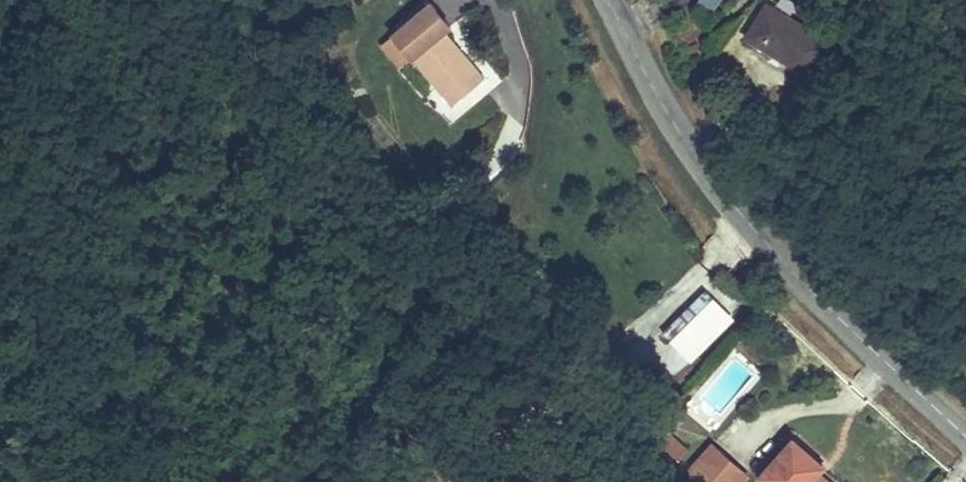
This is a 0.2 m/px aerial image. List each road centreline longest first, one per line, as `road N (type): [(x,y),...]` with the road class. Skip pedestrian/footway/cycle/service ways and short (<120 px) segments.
road 1 (tertiary): [(965,435),(818,295),(722,189),(662,103),(608,0)]

